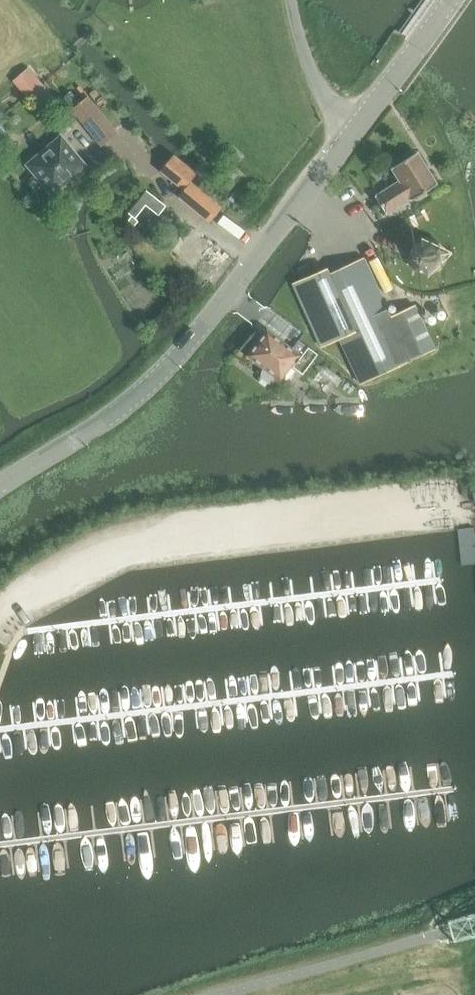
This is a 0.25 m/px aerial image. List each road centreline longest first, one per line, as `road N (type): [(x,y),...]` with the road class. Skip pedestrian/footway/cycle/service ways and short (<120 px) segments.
road 1 (secondary): [(0,494),(112,423),(183,358),(354,133)]
road 2 (secondary): [(354,133),(449,0)]
road 3 (unclassified): [(354,133),(320,94),(293,0)]
road 4 (track): [(474,989),(474,978),(451,969),(348,994)]

